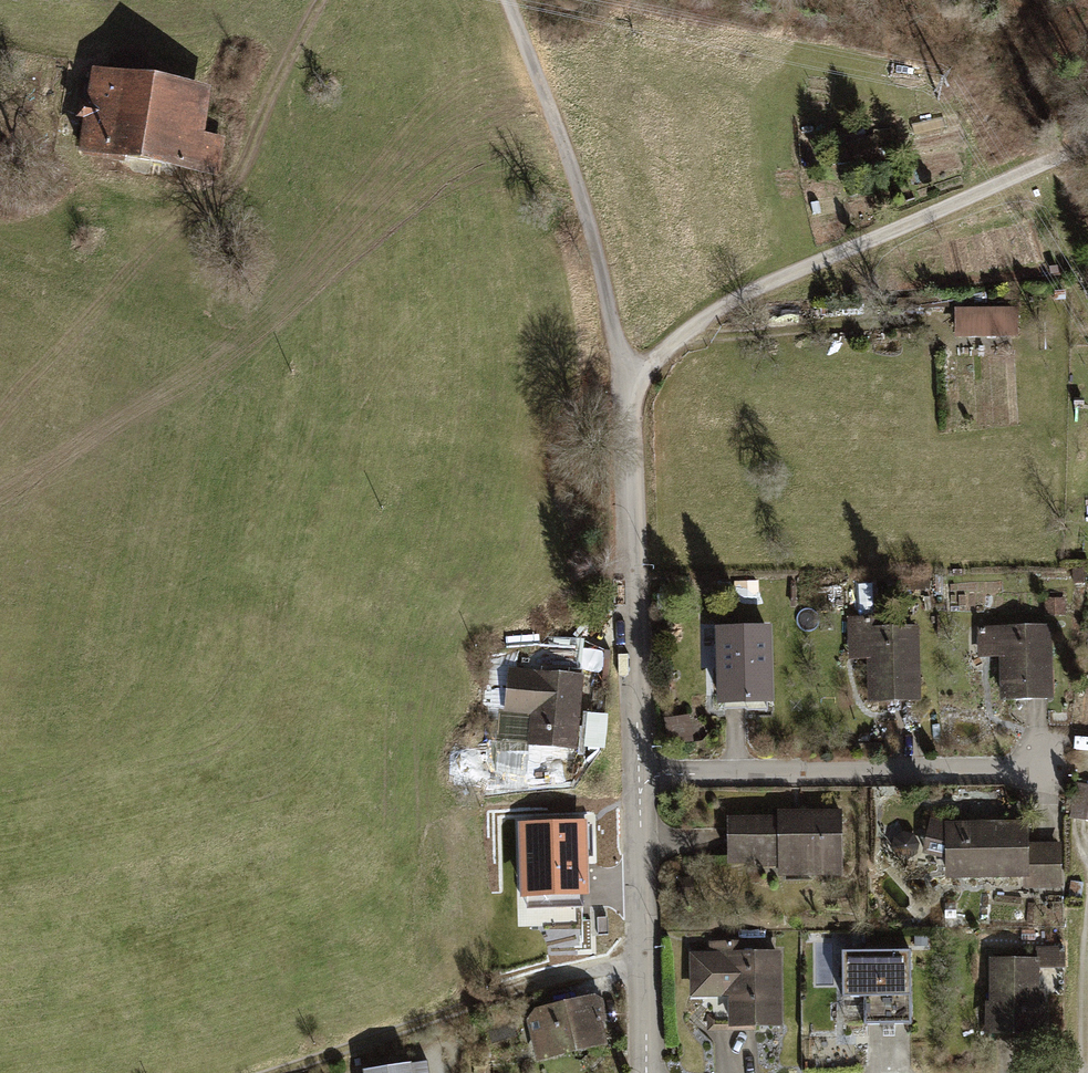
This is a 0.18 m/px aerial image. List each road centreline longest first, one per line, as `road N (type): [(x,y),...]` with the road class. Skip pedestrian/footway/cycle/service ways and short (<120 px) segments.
road 1 (residential): [(632,395),(667,354),(714,319),(1035,173)]
road 2 (residential): [(632,395),(580,197),(508,0)]
road 3 (residential): [(641,774),(1043,773)]
road 4 (track): [(273,1072),(500,996),(608,968),(644,967)]
road 5 (residential): [(641,774),(632,395)]
road 6 (residential): [(646,1072),(641,774)]
road 7 (track): [(327,0),(235,191)]

